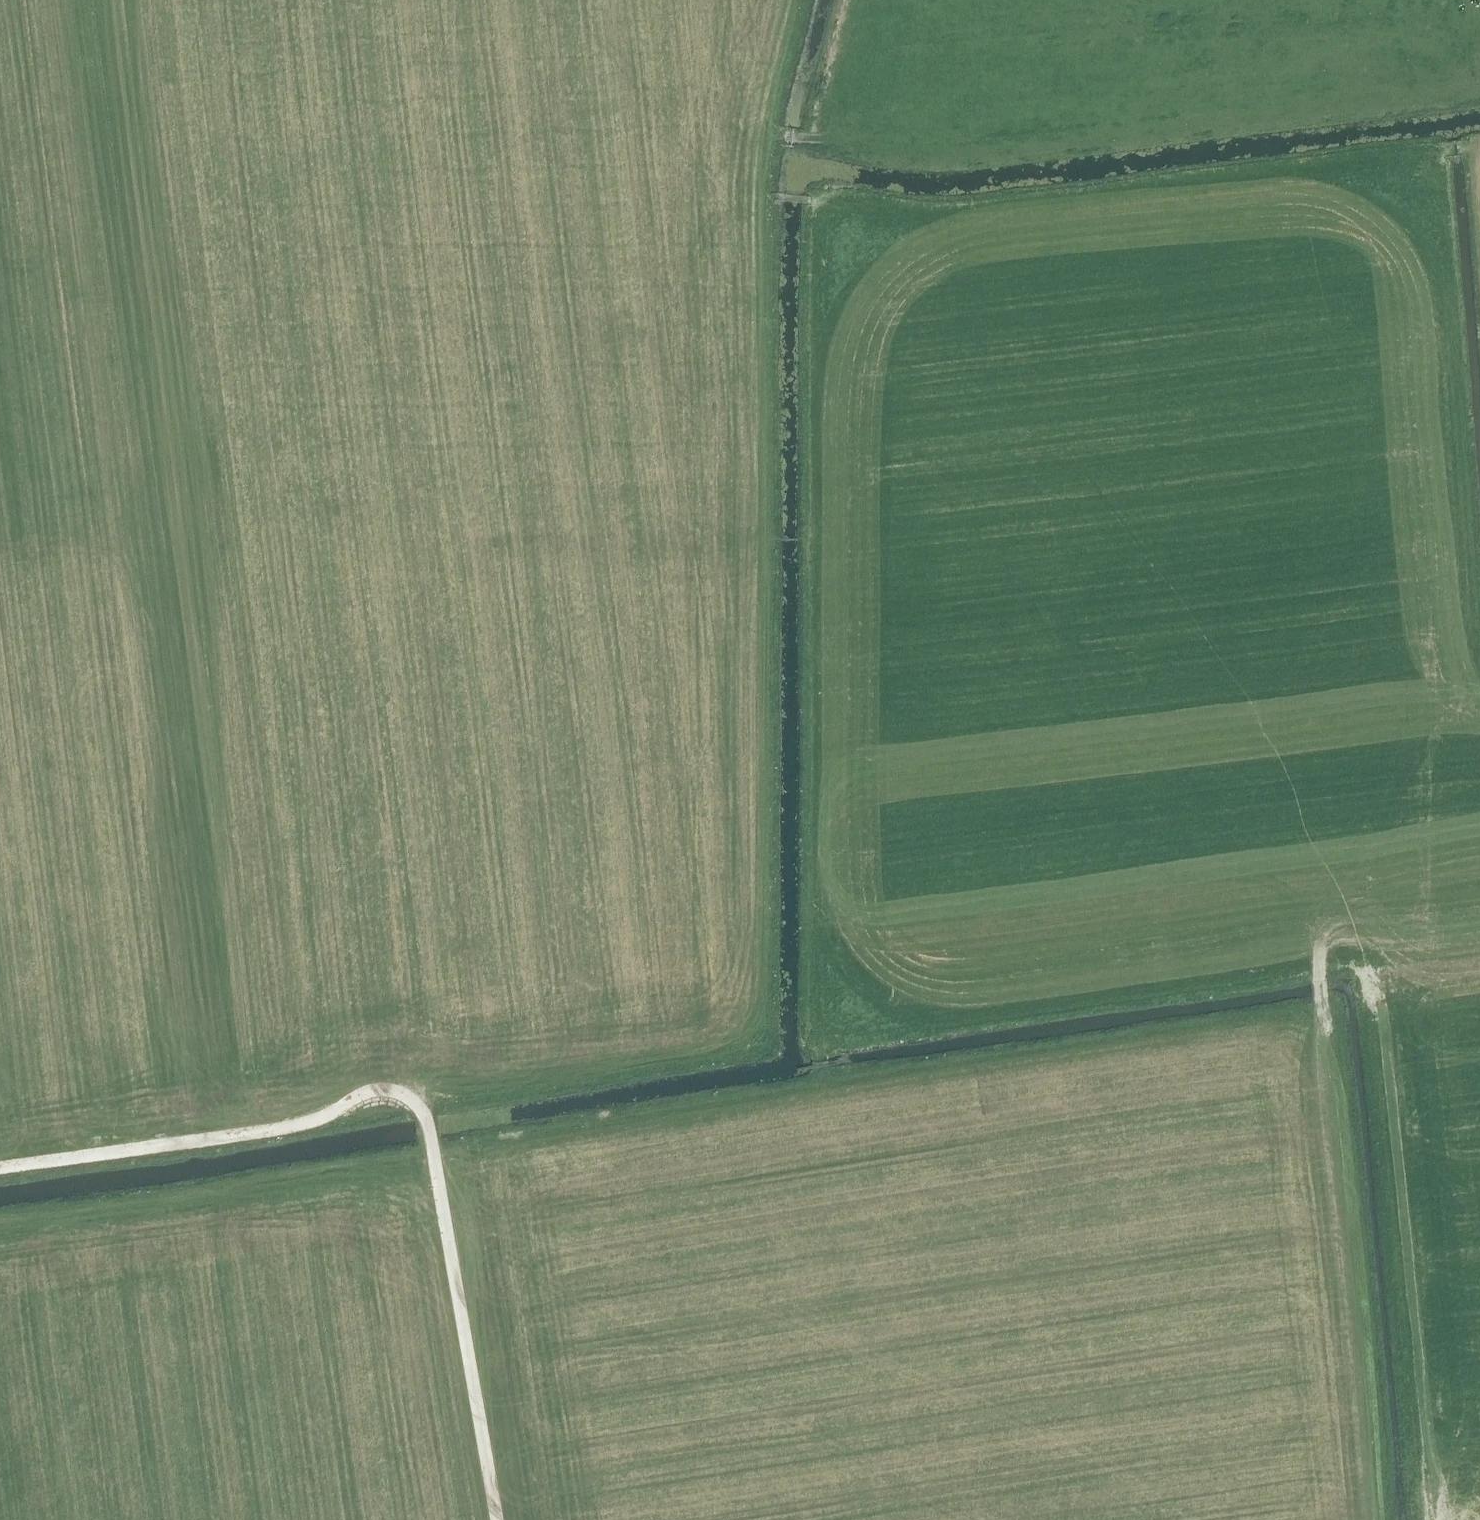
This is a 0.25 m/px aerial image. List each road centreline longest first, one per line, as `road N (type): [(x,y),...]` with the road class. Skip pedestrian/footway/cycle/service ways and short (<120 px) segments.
road 1 (track): [(0,1168),(290,1127),(372,1091),(414,1102),(427,1120),(497,1519)]

